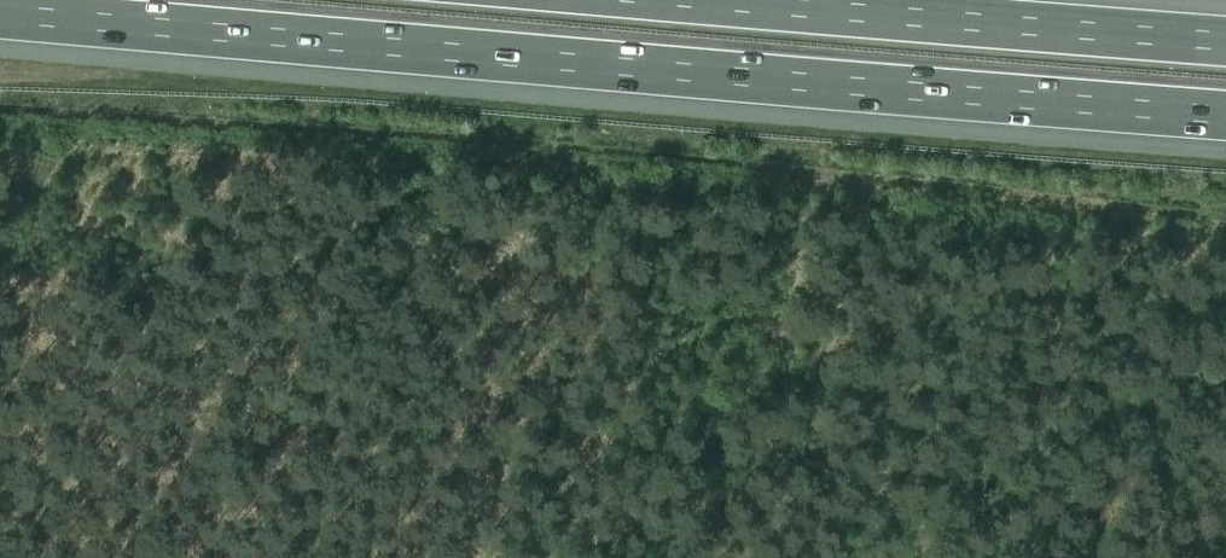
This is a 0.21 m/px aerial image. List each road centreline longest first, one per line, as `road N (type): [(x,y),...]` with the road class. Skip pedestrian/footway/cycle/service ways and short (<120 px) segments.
road 1 (motorway): [(0,10),(1225,113)]
road 2 (motorway): [(1225,44),(674,0)]

